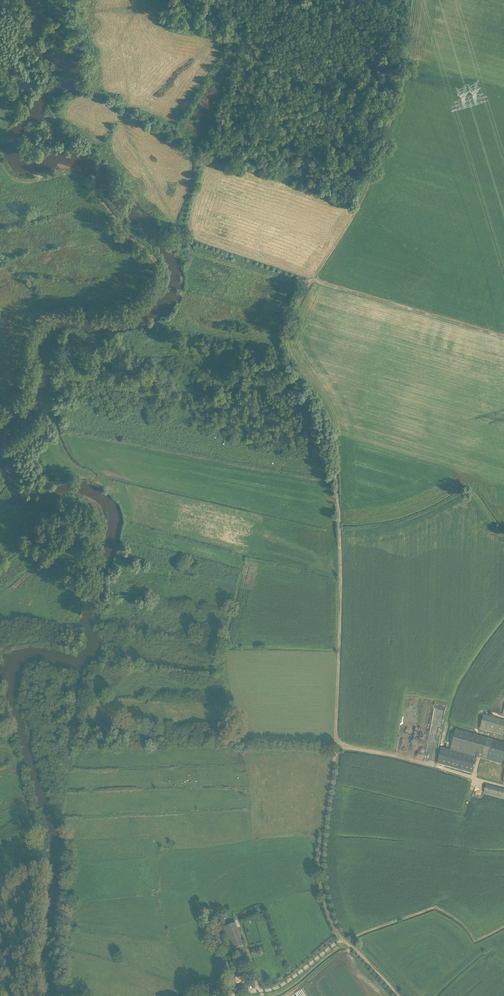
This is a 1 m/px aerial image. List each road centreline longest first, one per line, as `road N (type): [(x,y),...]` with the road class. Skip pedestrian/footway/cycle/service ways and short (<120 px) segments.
road 1 (track): [(340,940),(318,865),(336,748),(336,440),(326,406),(289,342),(314,279)]
road 2 (track): [(314,279),(366,196),(392,111),(162,14),(166,0)]
road 3 (track): [(336,748),(254,745),(239,734),(226,677),(231,586),(127,560),(111,597)]
road 4 (track): [(308,285),(190,247),(141,156),(101,5)]
road 5 (track): [(314,279),(503,338)]
road 6 (track): [(228,629),(163,607),(151,630),(108,620),(111,597),(125,599)]
road 7 (track): [(336,748),(503,787)]
road 8 (track): [(295,359),(228,362),(129,338)]
road 9 (track): [(340,940),(277,989),(231,995)]

